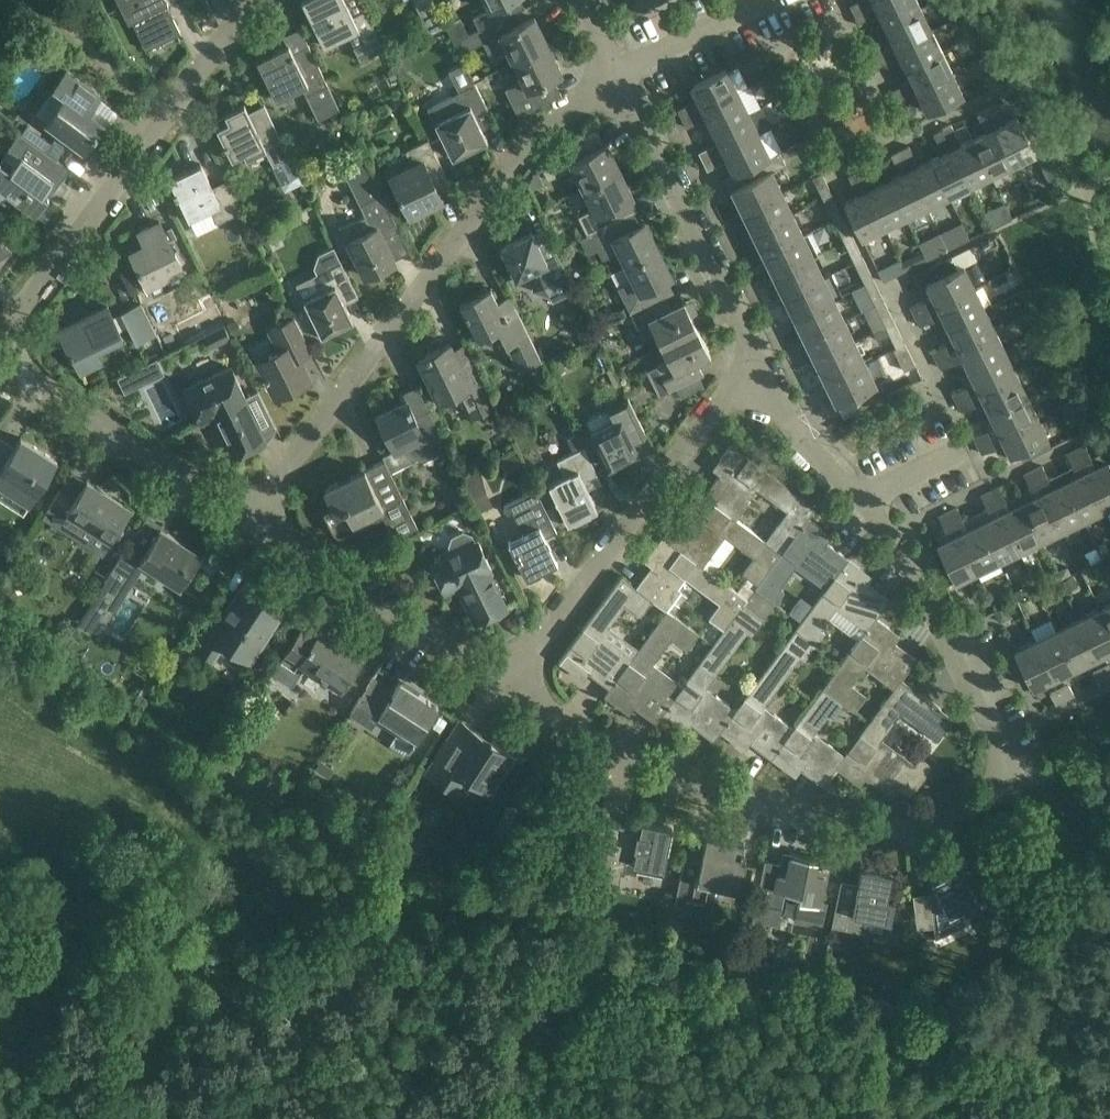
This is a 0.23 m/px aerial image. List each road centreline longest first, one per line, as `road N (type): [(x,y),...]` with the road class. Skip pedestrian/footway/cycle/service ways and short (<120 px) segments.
road 1 (residential): [(252,518),(27,373),(13,349),(21,308),(252,0)]
road 2 (residential): [(252,518),(528,143),(618,75)]
road 3 (residential): [(992,800),(946,825),(899,829),(739,803),(637,772),(506,683)]
road 4 (residential): [(506,683),(721,399),(764,375)]
road 5 (residential): [(992,800),(1001,785),(1001,746),(900,548),(863,499)]
road 6 (residential): [(764,375),(618,75)]
road 7 (residential): [(506,683),(252,518)]
road 8 (residential): [(618,75),(765,0)]
road 9 (residential): [(863,499),(800,437),(764,375)]

